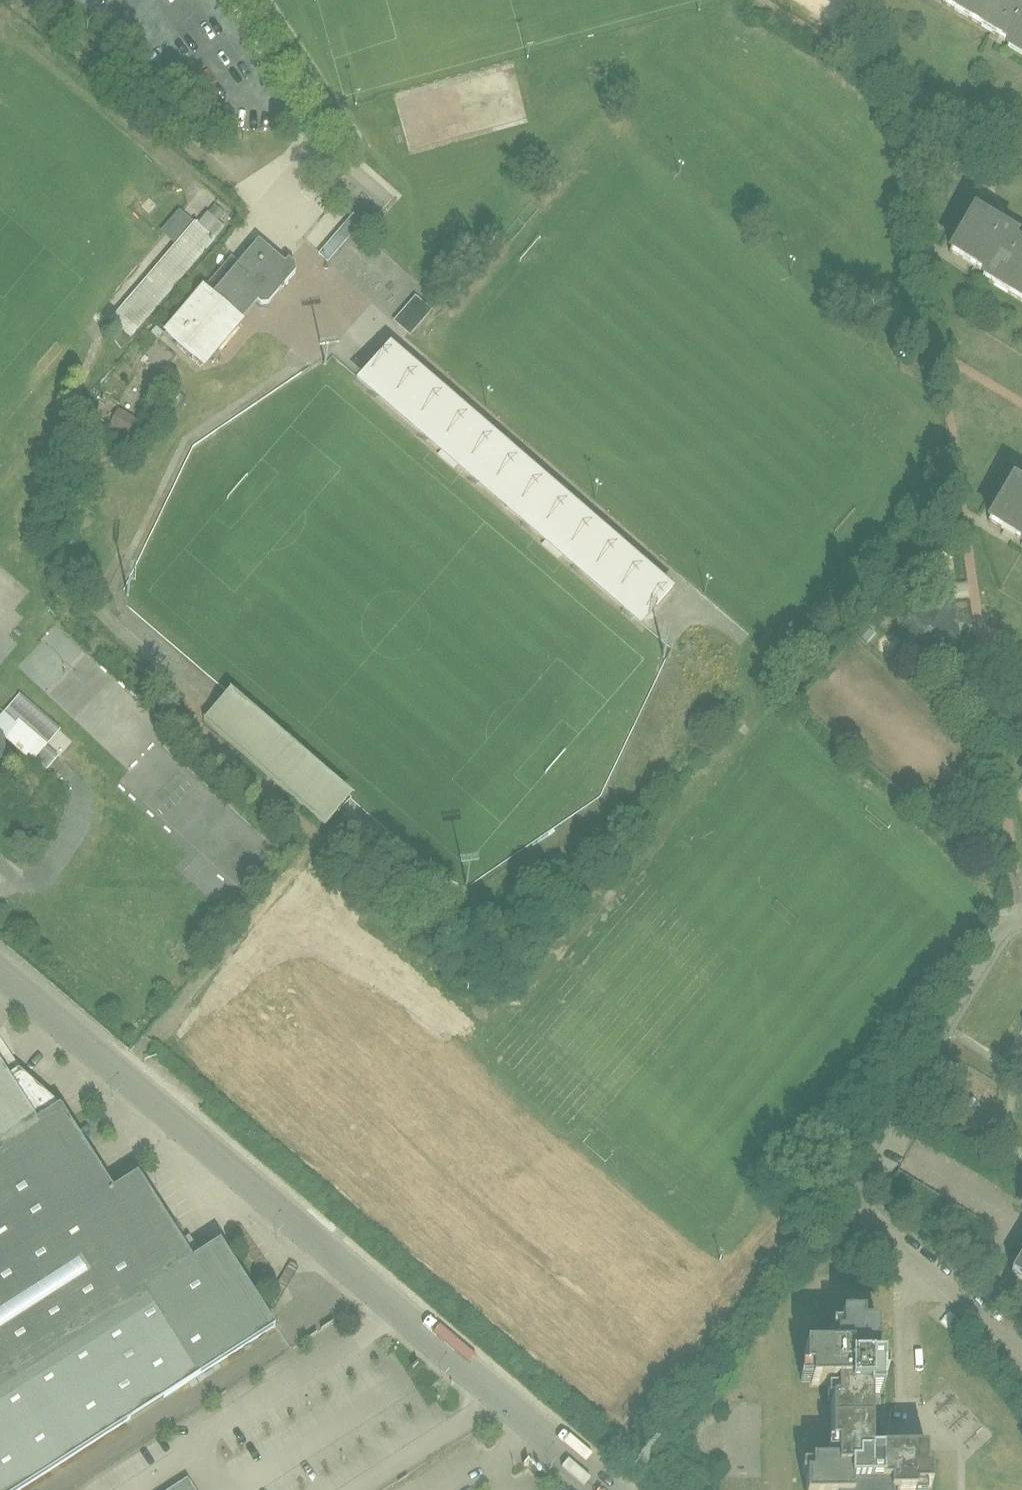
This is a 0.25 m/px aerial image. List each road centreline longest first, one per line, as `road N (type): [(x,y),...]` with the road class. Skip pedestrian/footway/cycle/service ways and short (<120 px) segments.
road 1 (residential): [(0,967),(614,1489)]
road 2 (residential): [(1021,1352),(853,1204),(984,949),(1013,921),(1021,925)]

